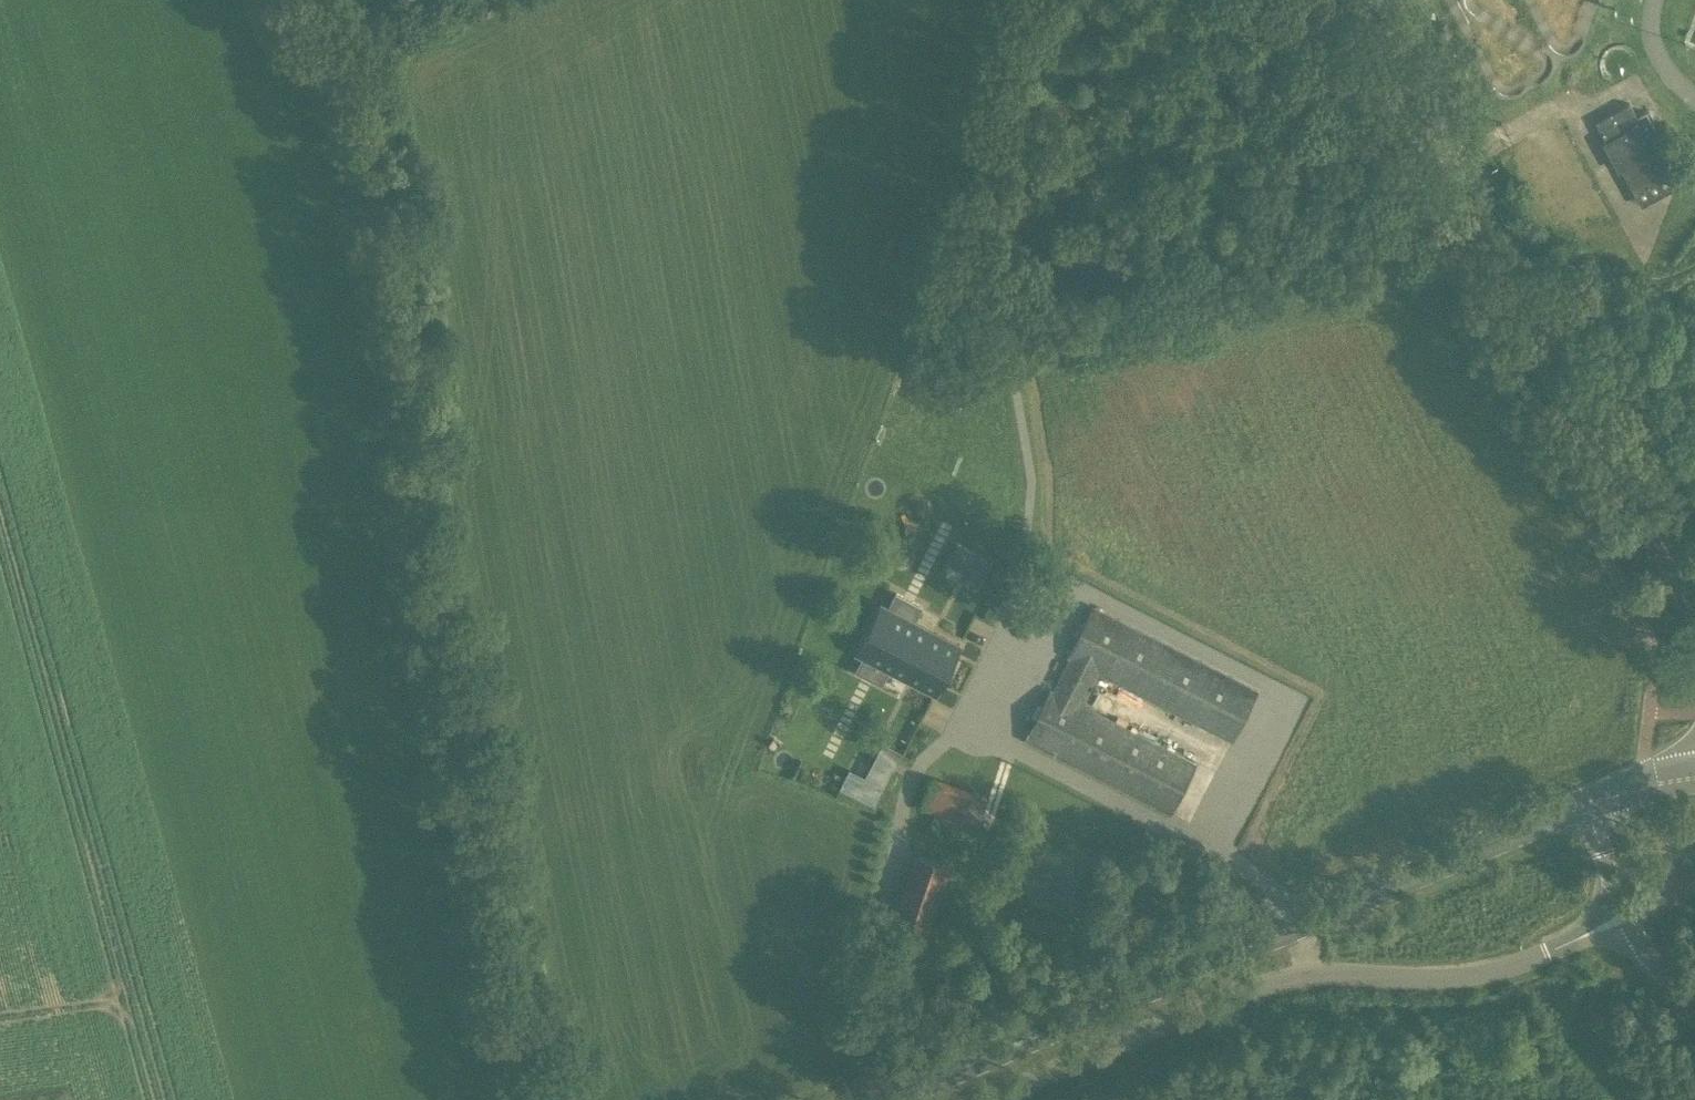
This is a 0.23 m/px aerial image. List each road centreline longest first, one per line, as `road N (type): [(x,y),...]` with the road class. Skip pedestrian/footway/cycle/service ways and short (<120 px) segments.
road 1 (secondary): [(887,1099),(1584,804)]
road 2 (unclassified): [(985,1099),(1238,992),(1332,975),(1482,974),(1626,918)]
road 3 (secondary): [(1694,585),(1373,0)]
road 4 (unclassified): [(1626,918),(1584,804)]
road 5 (unclassified): [(1694,1018),(1626,918)]

